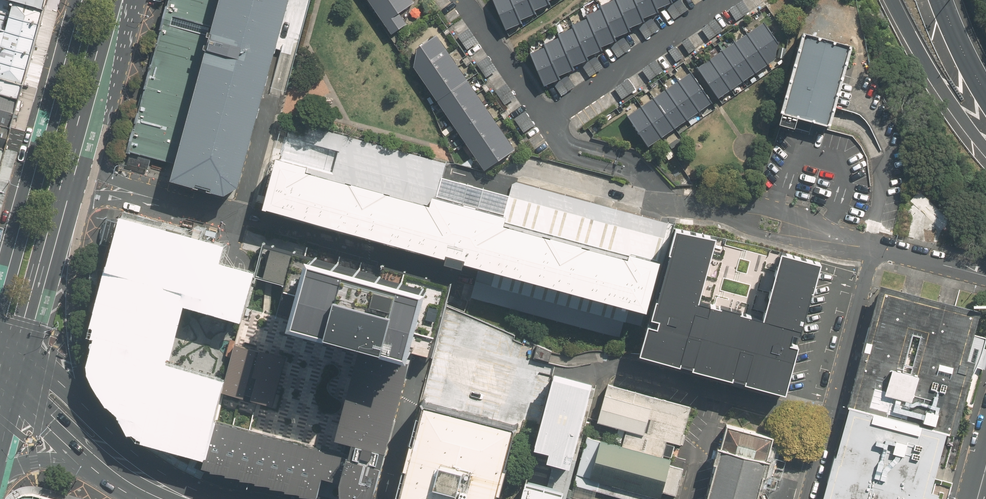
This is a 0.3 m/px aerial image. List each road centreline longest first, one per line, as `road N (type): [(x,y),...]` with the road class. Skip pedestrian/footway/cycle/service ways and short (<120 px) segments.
road 1 (primary): [(0,279),(75,0)]
road 2 (residential): [(611,365),(827,421)]
road 3 (residential): [(726,0),(552,117)]
road 4 (primary): [(64,204),(84,411)]
road 5 (residential): [(873,248),(827,248),(693,203)]
road 6 (residential): [(693,203),(773,211),(873,248)]
road 7 (residential): [(873,248),(827,421)]
road 8 (motorway): [(985,151),(955,113),(892,0)]
road 9 (primary): [(64,204),(19,359)]
road 10 (primary): [(123,0),(79,152)]
road 11 (residential): [(469,0),(552,117)]
road 12 (primary): [(130,468),(44,460),(0,476)]
road 13 (primary): [(110,451),(14,377)]

